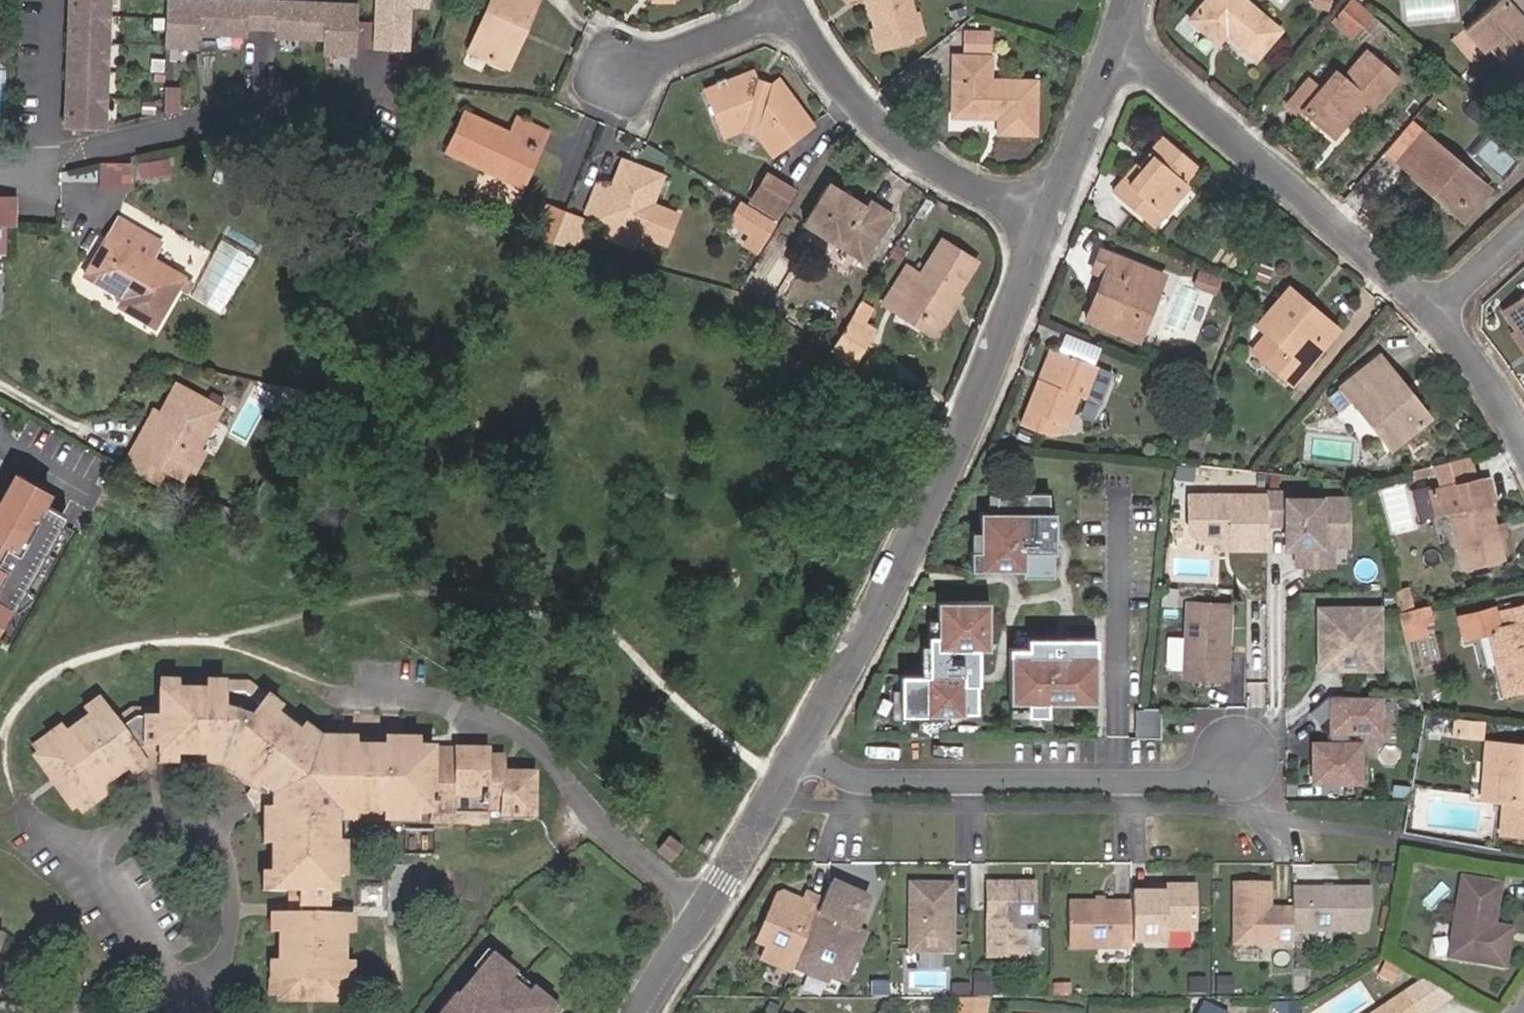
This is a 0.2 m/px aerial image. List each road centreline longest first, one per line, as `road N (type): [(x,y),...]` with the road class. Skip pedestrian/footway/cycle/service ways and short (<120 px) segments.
road 1 (residential): [(798,747),(1007,349),(1064,208)]
road 2 (residential): [(798,747),(857,780),(1204,782),(1238,761)]
road 3 (residential): [(706,903),(588,806),(552,753),(497,713),(384,689),(333,689)]
road 4 (residential): [(0,178),(259,111),(353,108),(381,60)]
road 5 (residential): [(1122,53),(1178,79),(1433,300)]
road 6 (residential): [(793,1),(815,37),(913,141),(980,182),(1064,208)]
road 7 (residential): [(177,992),(216,973),(235,907),(217,827),(158,809),(114,834),(99,860)]
road 8 (residential): [(793,1),(610,87)]
road 9 (residential): [(706,903),(798,747)]
road 10 (residential): [(1064,208),(1122,53)]
road 11 (residential): [(1433,300),(1523,438)]
road 12 (residential): [(99,860),(177,992)]
road 13 (residential): [(642,1012),(706,903)]

